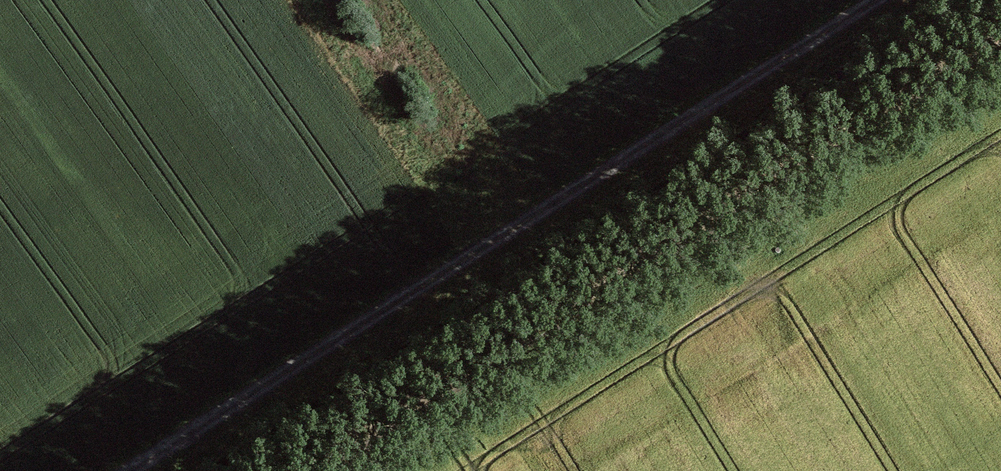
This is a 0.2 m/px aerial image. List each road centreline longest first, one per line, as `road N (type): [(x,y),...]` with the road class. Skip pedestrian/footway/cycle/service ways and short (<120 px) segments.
road 1 (track): [(872,0),(122,470)]
road 2 (track): [(1000,39),(312,470)]

